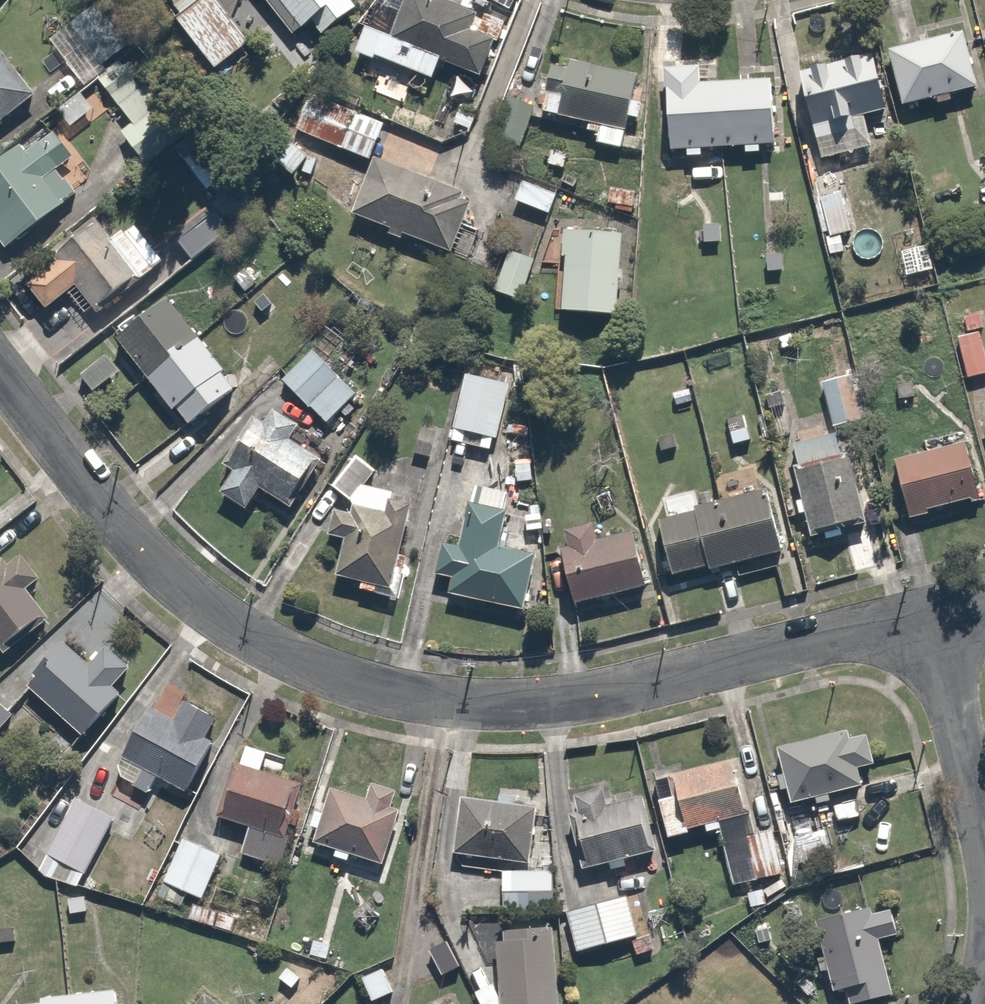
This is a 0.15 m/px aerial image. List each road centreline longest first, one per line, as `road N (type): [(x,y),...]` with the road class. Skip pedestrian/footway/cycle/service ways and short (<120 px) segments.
road 1 (residential): [(0,375),(122,529),(202,604),(281,655),(351,682),(420,698),(525,705),(655,683),(929,616)]
road 2 (residential): [(929,616),(984,860)]

